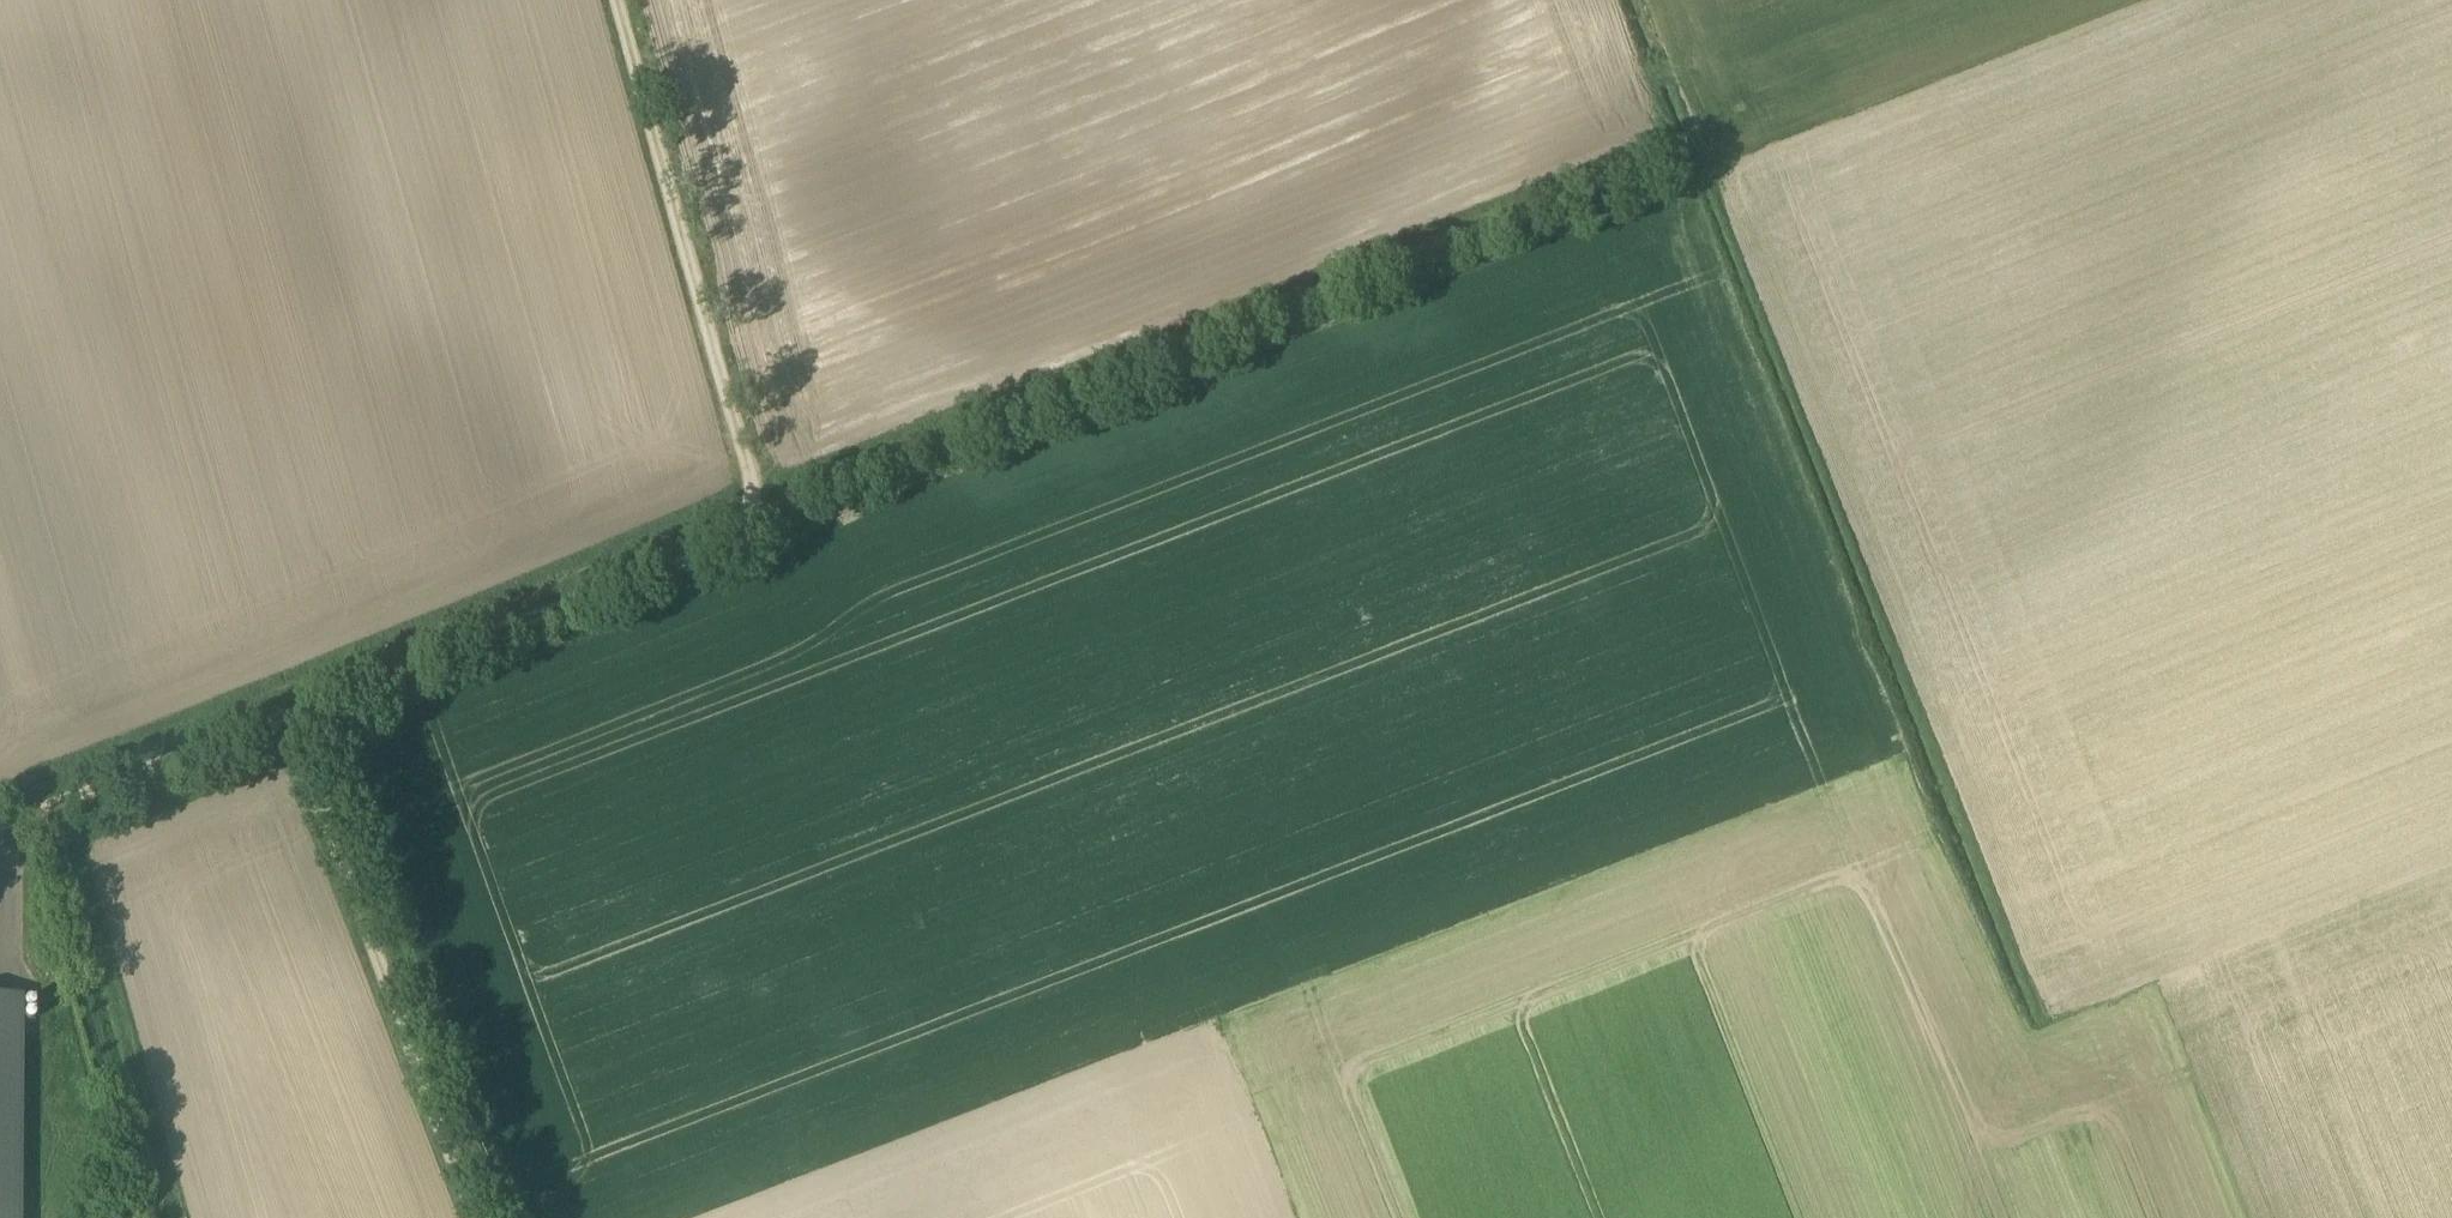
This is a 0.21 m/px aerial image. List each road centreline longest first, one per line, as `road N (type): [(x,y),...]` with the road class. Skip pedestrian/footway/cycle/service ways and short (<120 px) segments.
road 1 (unclassified): [(0,824),(721,545),(757,501)]
road 2 (track): [(480,1217),(286,716)]
road 3 (track): [(757,501),(619,0)]

